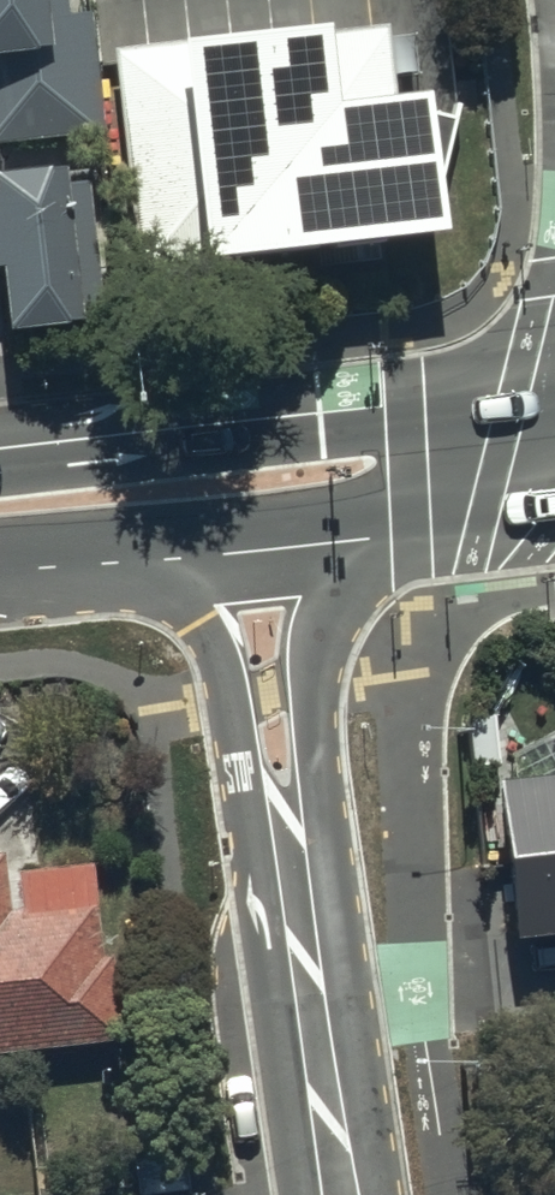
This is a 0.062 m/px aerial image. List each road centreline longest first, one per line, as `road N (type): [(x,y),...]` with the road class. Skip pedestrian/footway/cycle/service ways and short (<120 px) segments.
road 1 (tertiary): [(354,1194),(209,653),(196,628),(93,563)]
road 2 (tertiary): [(372,537),(320,648),(316,710),(355,1194)]
road 3 (secondary): [(0,450),(406,404),(477,468)]
road 4 (secondary): [(372,537),(93,563)]
road 5 (secondary): [(477,468),(412,534),(372,537)]

